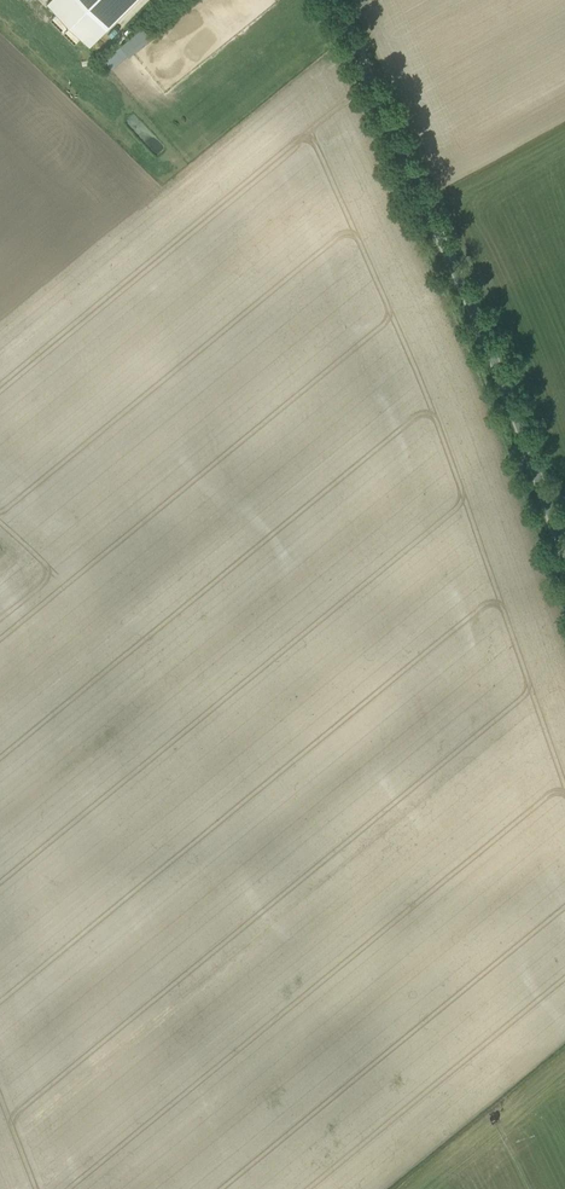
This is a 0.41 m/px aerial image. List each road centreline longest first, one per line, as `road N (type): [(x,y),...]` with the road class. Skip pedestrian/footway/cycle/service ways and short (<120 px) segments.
road 1 (unclassified): [(564,557),(503,382),(338,0)]

